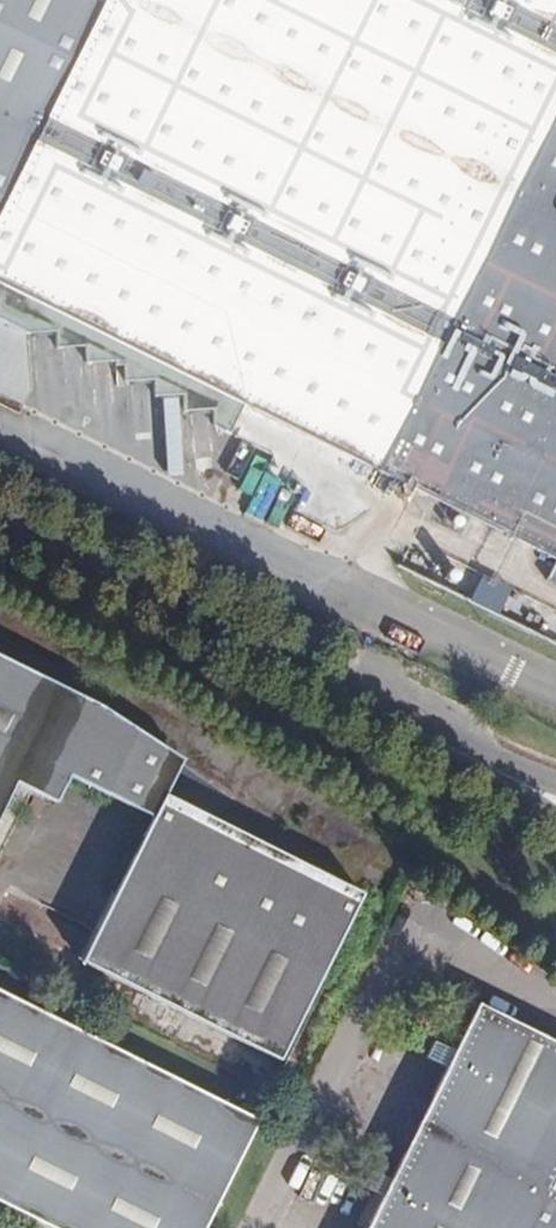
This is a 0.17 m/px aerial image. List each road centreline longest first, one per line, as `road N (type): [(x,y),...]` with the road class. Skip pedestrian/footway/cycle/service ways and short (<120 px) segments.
road 1 (residential): [(0,526),(502,774)]

